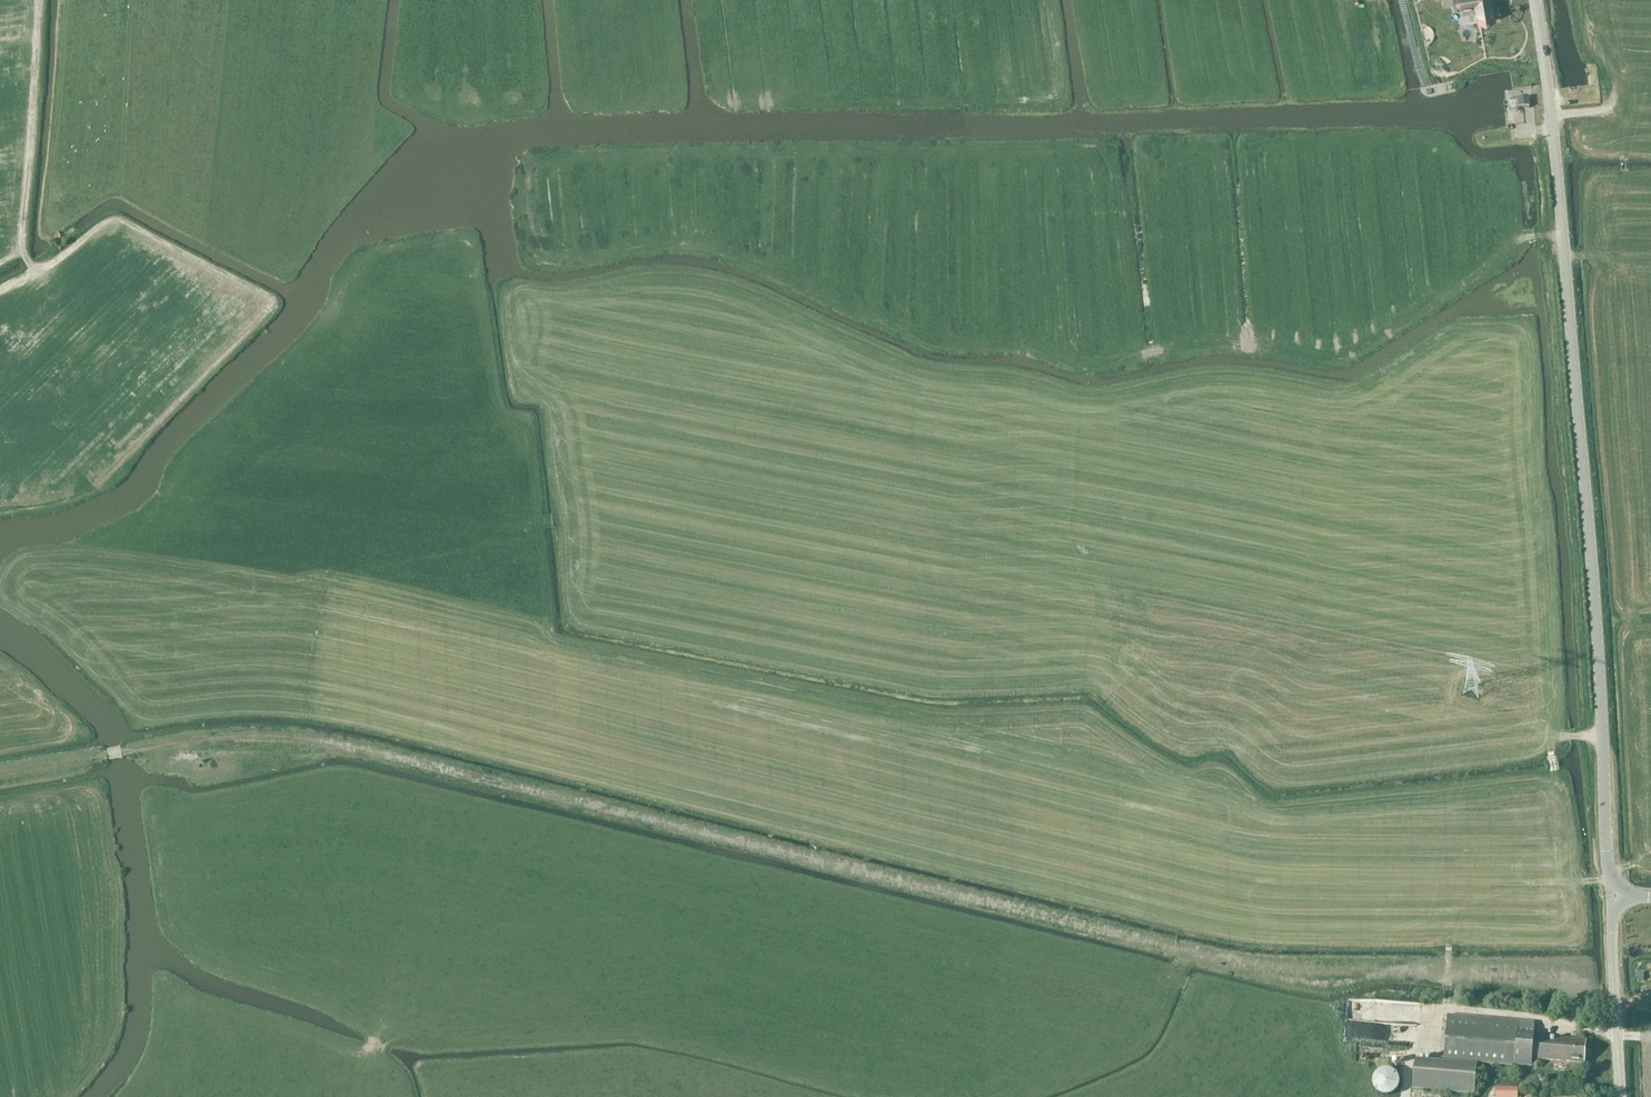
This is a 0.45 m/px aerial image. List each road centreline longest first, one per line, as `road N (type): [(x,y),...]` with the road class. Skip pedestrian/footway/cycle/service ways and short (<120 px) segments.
road 1 (tertiary): [(1611,893),(1554,128),(1535,0)]
road 2 (tertiary): [(1622,1096),(1611,893)]

